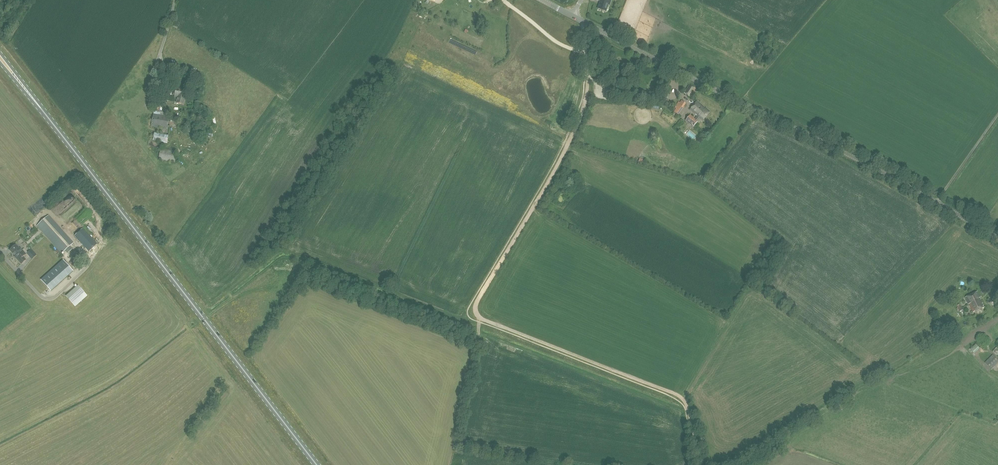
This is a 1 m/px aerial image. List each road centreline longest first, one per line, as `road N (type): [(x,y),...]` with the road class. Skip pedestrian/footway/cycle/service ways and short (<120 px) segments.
road 1 (track): [(588,77),(555,172),(476,304),(477,314),(680,397),(701,464)]
road 2 (tertiary): [(997,238),(833,145),(584,22)]
road 3 (primary): [(319,464),(41,108)]

